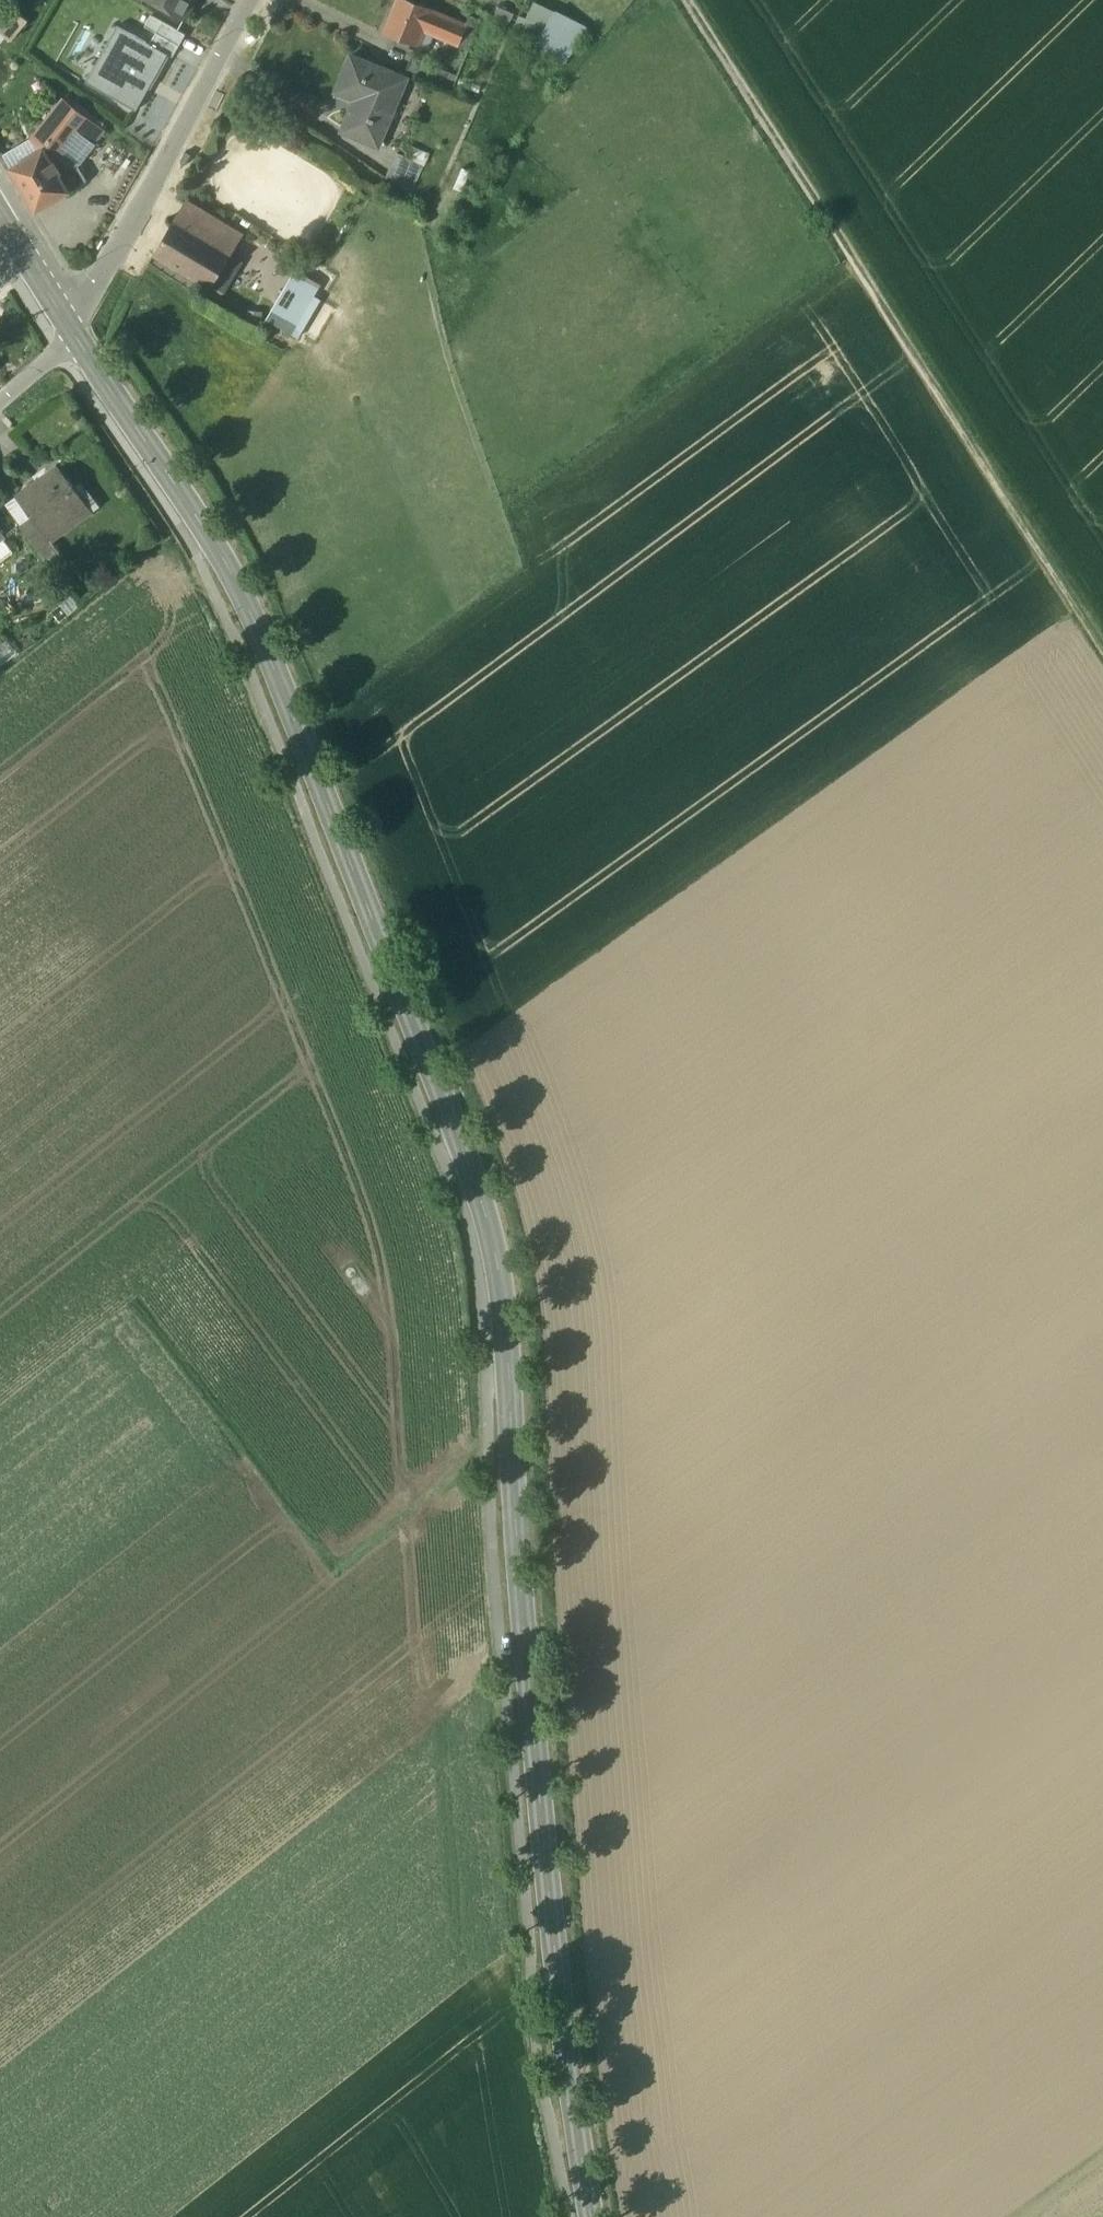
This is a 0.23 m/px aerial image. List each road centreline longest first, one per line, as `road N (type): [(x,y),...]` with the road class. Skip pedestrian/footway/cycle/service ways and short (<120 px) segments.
road 1 (secondary): [(591,2216),(551,1923),(498,1267),(480,1199),(256,623),(67,324)]
road 2 (track): [(1102,652),(689,0)]
road 3 (residential): [(253,0),(67,324)]
road 4 (secondary): [(67,324),(0,212)]

